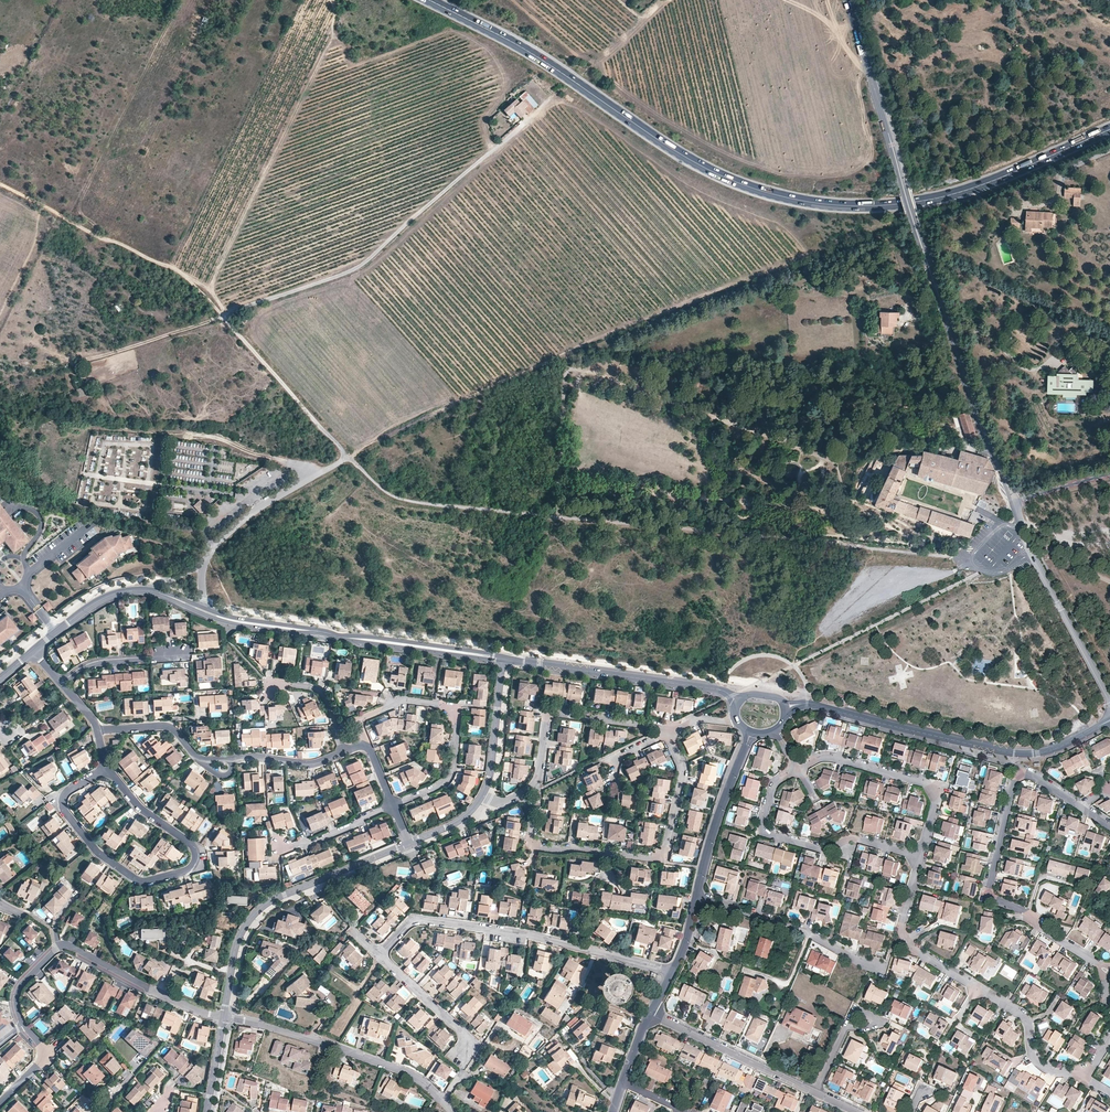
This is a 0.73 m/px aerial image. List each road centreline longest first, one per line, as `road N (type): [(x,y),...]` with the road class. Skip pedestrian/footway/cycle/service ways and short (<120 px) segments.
road 1 (trunk): [(410,0),(750,197),(932,208),(1109,138)]
road 2 (primary): [(431,0),(555,67),(696,163),(796,199),(859,206),(958,194),(1109,129)]
road 3 (trunk): [(1109,108),(946,171),(828,171),(753,157),(483,0)]
road 4 (track): [(963,565),(947,556),(413,501),(391,496),(346,458)]
road 5 (track): [(809,254),(564,354),(346,458)]
road 6 (residential): [(0,1101),(43,1061),(17,994),(57,947),(223,1017)]
road 7 (residential): [(1109,971),(989,890),(1017,777),(1036,775),(1081,805)]
road 8 (residential): [(922,856),(903,921),(909,943),(1021,1013),(1043,1066),(1080,1070)]
road 9 (residential): [(673,972),(528,934),(425,920),(408,923),(379,954)]
road 10 (track): [(209,300),(337,18)]
road 11 (residential): [(1014,501),(976,415),(912,215)]
road 12 (residential): [(203,611),(503,658)]
road 13 (residential): [(1095,728),(1024,754),(802,705)]
road 14 (residential): [(223,1017),(237,941),(253,915),(409,843)]
road 15 (track): [(224,317),(180,272),(0,184)]
road 16 (residential): [(106,768),(62,798),(103,857),(148,882),(193,867),(194,848)]
road 17 (residential): [(223,1017),(406,1071),(443,1101)]
road 18 (residential): [(798,767),(771,789),(763,818),(772,834),(816,847),(859,839),(922,856)]
road 19 (residential): [(392,805),(447,780),(456,718),(448,706),(399,699),(358,721)]
road 20 (residential): [(1109,702),(1014,501)]
road 21 (residential): [(503,658),(722,690)]
road 22 (residential): [(798,767),(827,756),(925,783),(936,802),(922,856)]
road 23 (track): [(292,465),(223,441),(88,428)]
road 24 (residential): [(906,193),(848,0)]
road 25 (residential): [(537,791),(552,712),(667,731)]
road 26 (residential): [(878,968),(806,931),(697,896)]
road 27 (residential): [(443,1101),(464,1064),(462,1032),(379,954)]
road 28 (residential): [(651,1013),(816,1092)]
road 29 (residential): [(611,851),(655,857),(667,848),(684,769),(667,731)]
road 30 (unclassified): [(207,561),(253,514),(346,458)]
road 31 (residential): [(751,733),(697,896)]
road 32 (track): [(62,357),(72,364),(224,317)]
road 33 (residential): [(474,808),(490,777),(503,658)]
road 34 (residential): [(33,652),(91,605),(148,591)]
road 35 (residential): [(611,851),(536,844),(537,791)]
road 36 (residential): [(205,761),(169,727),(97,730)]
road 37 (residential): [(194,848),(142,811),(106,768)]

